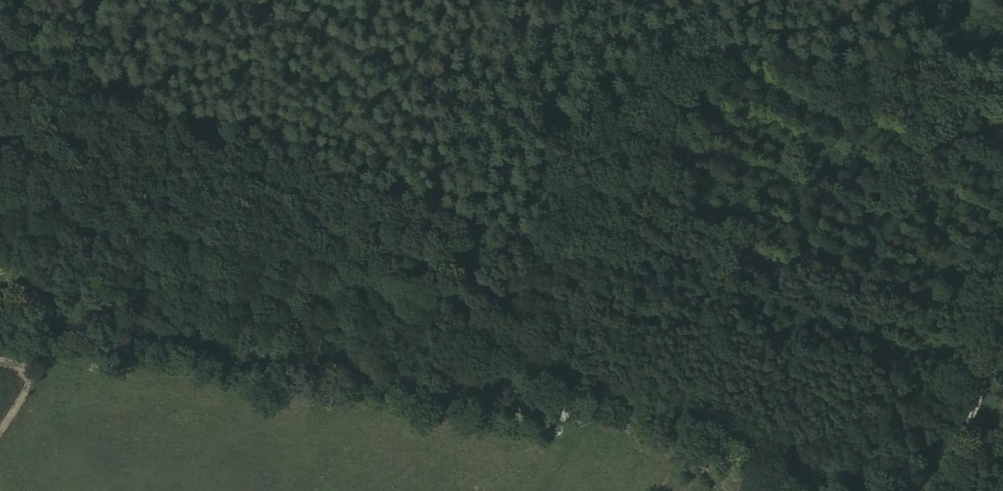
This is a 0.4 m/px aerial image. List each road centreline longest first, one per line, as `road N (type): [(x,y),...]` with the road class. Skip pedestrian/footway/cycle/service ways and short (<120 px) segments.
road 1 (track): [(845,490),(579,384),(543,379),(463,390),(404,384),(0,292)]
road 2 (track): [(1002,79),(809,48),(710,56),(611,97),(516,230)]
road 3 (track): [(74,0),(106,68),(152,108),(290,143),(349,183),(516,230)]
road 4 (track): [(516,230),(745,320),(873,419),(933,490)]
road 5 (track): [(940,490),(1002,353)]

